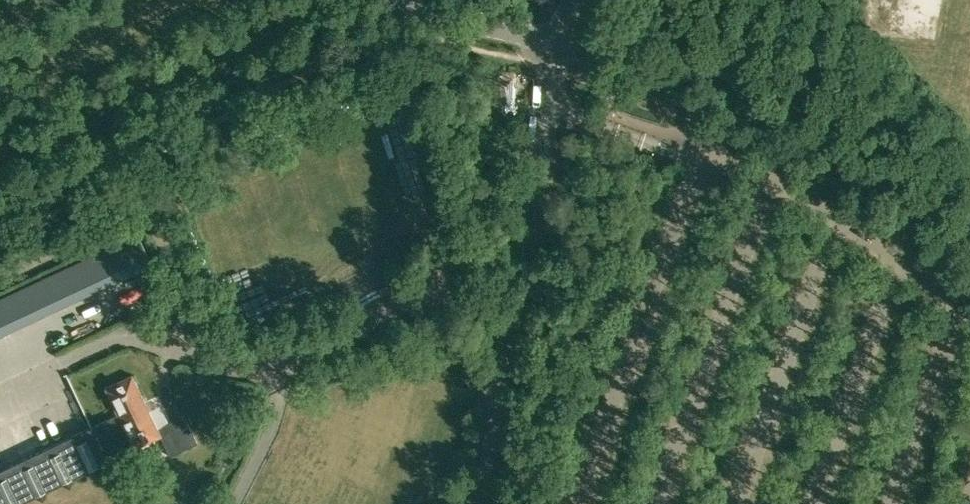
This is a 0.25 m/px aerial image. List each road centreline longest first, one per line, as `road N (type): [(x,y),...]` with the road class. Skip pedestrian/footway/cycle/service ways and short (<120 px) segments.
road 1 (track): [(969,253),(718,88),(660,10),(642,0)]
road 2 (unclassified): [(508,327),(559,41)]
road 3 (unclassified): [(559,41),(386,0)]

